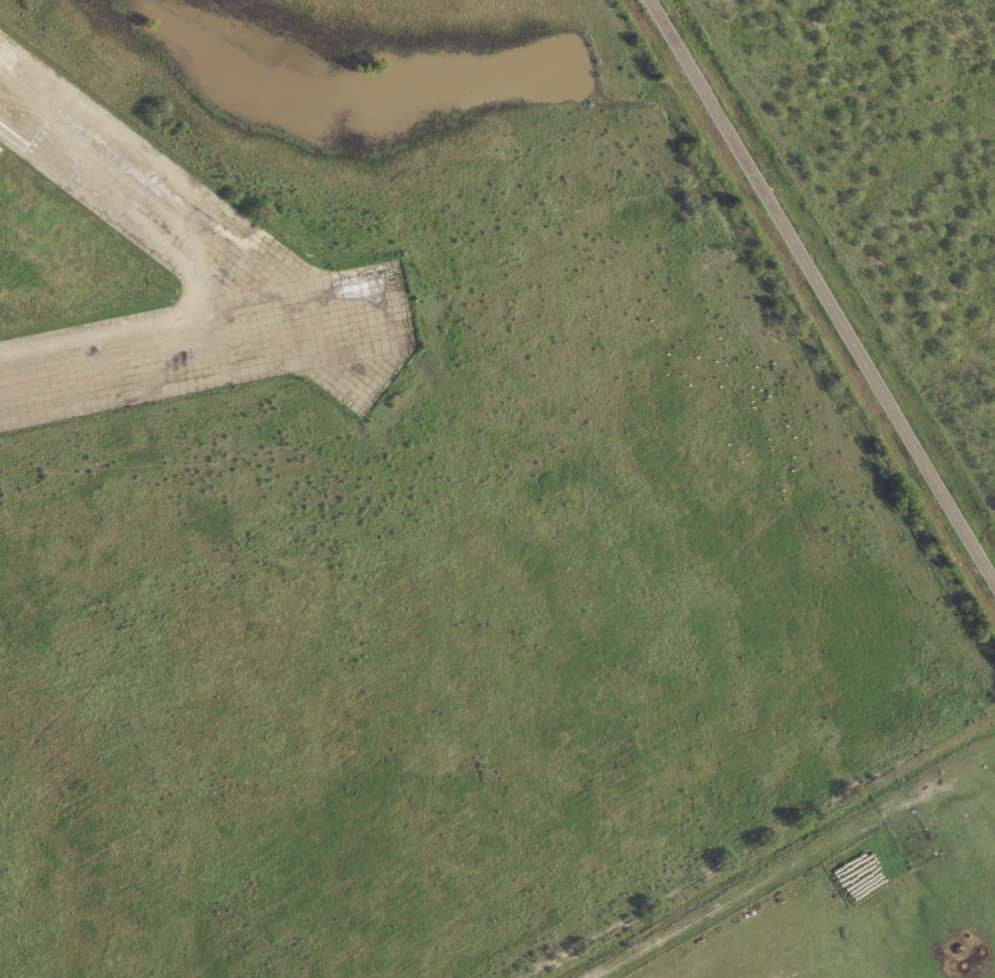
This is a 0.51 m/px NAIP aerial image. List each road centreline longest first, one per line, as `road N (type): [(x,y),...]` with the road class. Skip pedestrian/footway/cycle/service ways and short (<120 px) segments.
road 1 (secondary): [(994,583),(652,0)]

